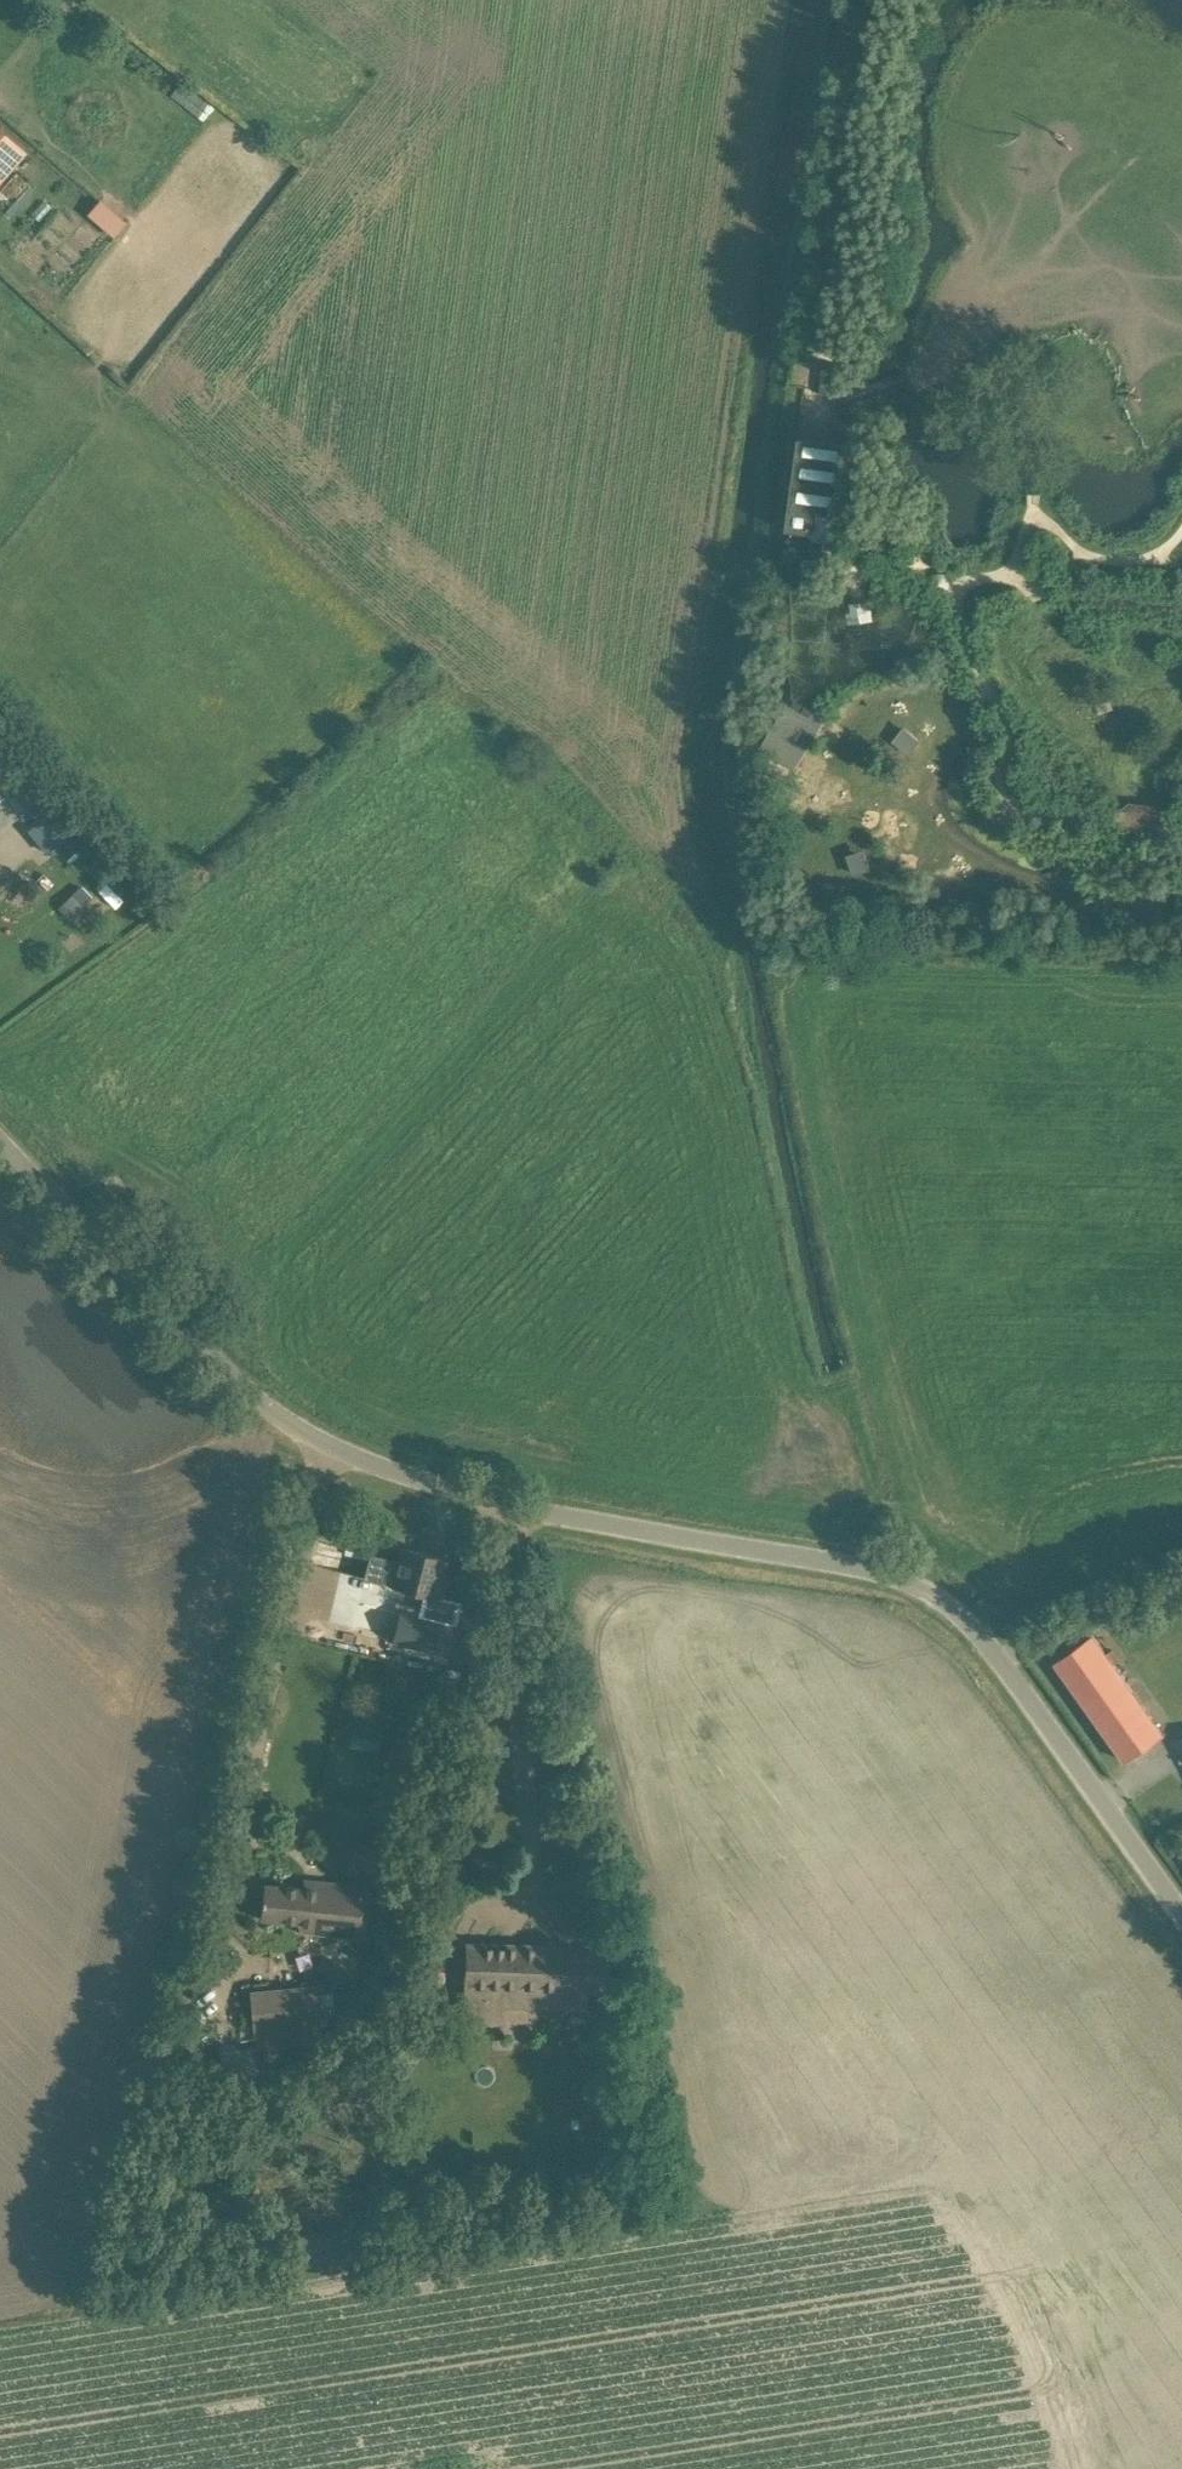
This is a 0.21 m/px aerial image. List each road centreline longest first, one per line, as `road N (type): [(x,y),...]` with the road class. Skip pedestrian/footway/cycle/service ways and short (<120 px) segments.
road 1 (unclassified): [(1181,1929),(962,1625),(911,1588),(369,1473),(248,1399),(0,1145)]

